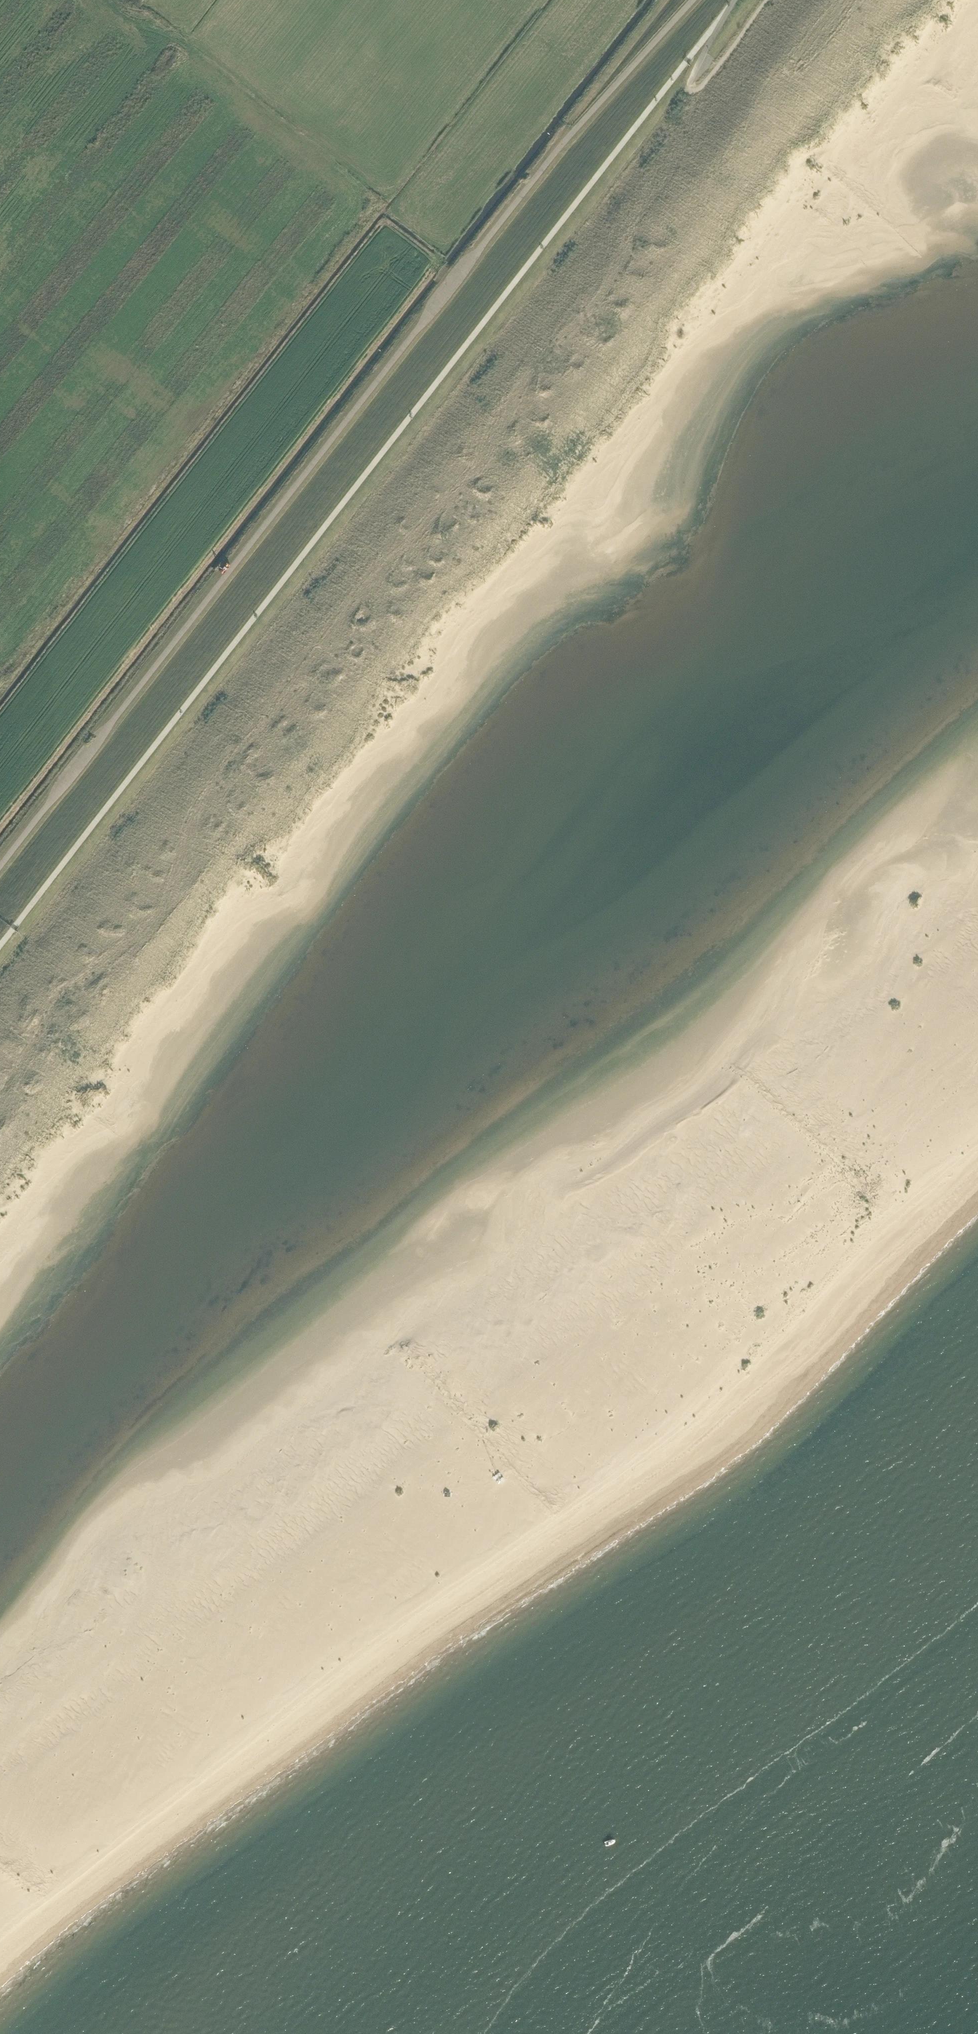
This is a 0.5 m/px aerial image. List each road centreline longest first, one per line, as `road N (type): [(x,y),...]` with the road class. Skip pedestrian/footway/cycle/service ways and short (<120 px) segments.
road 1 (unclassified): [(0,869),(553,155),(693,0)]

